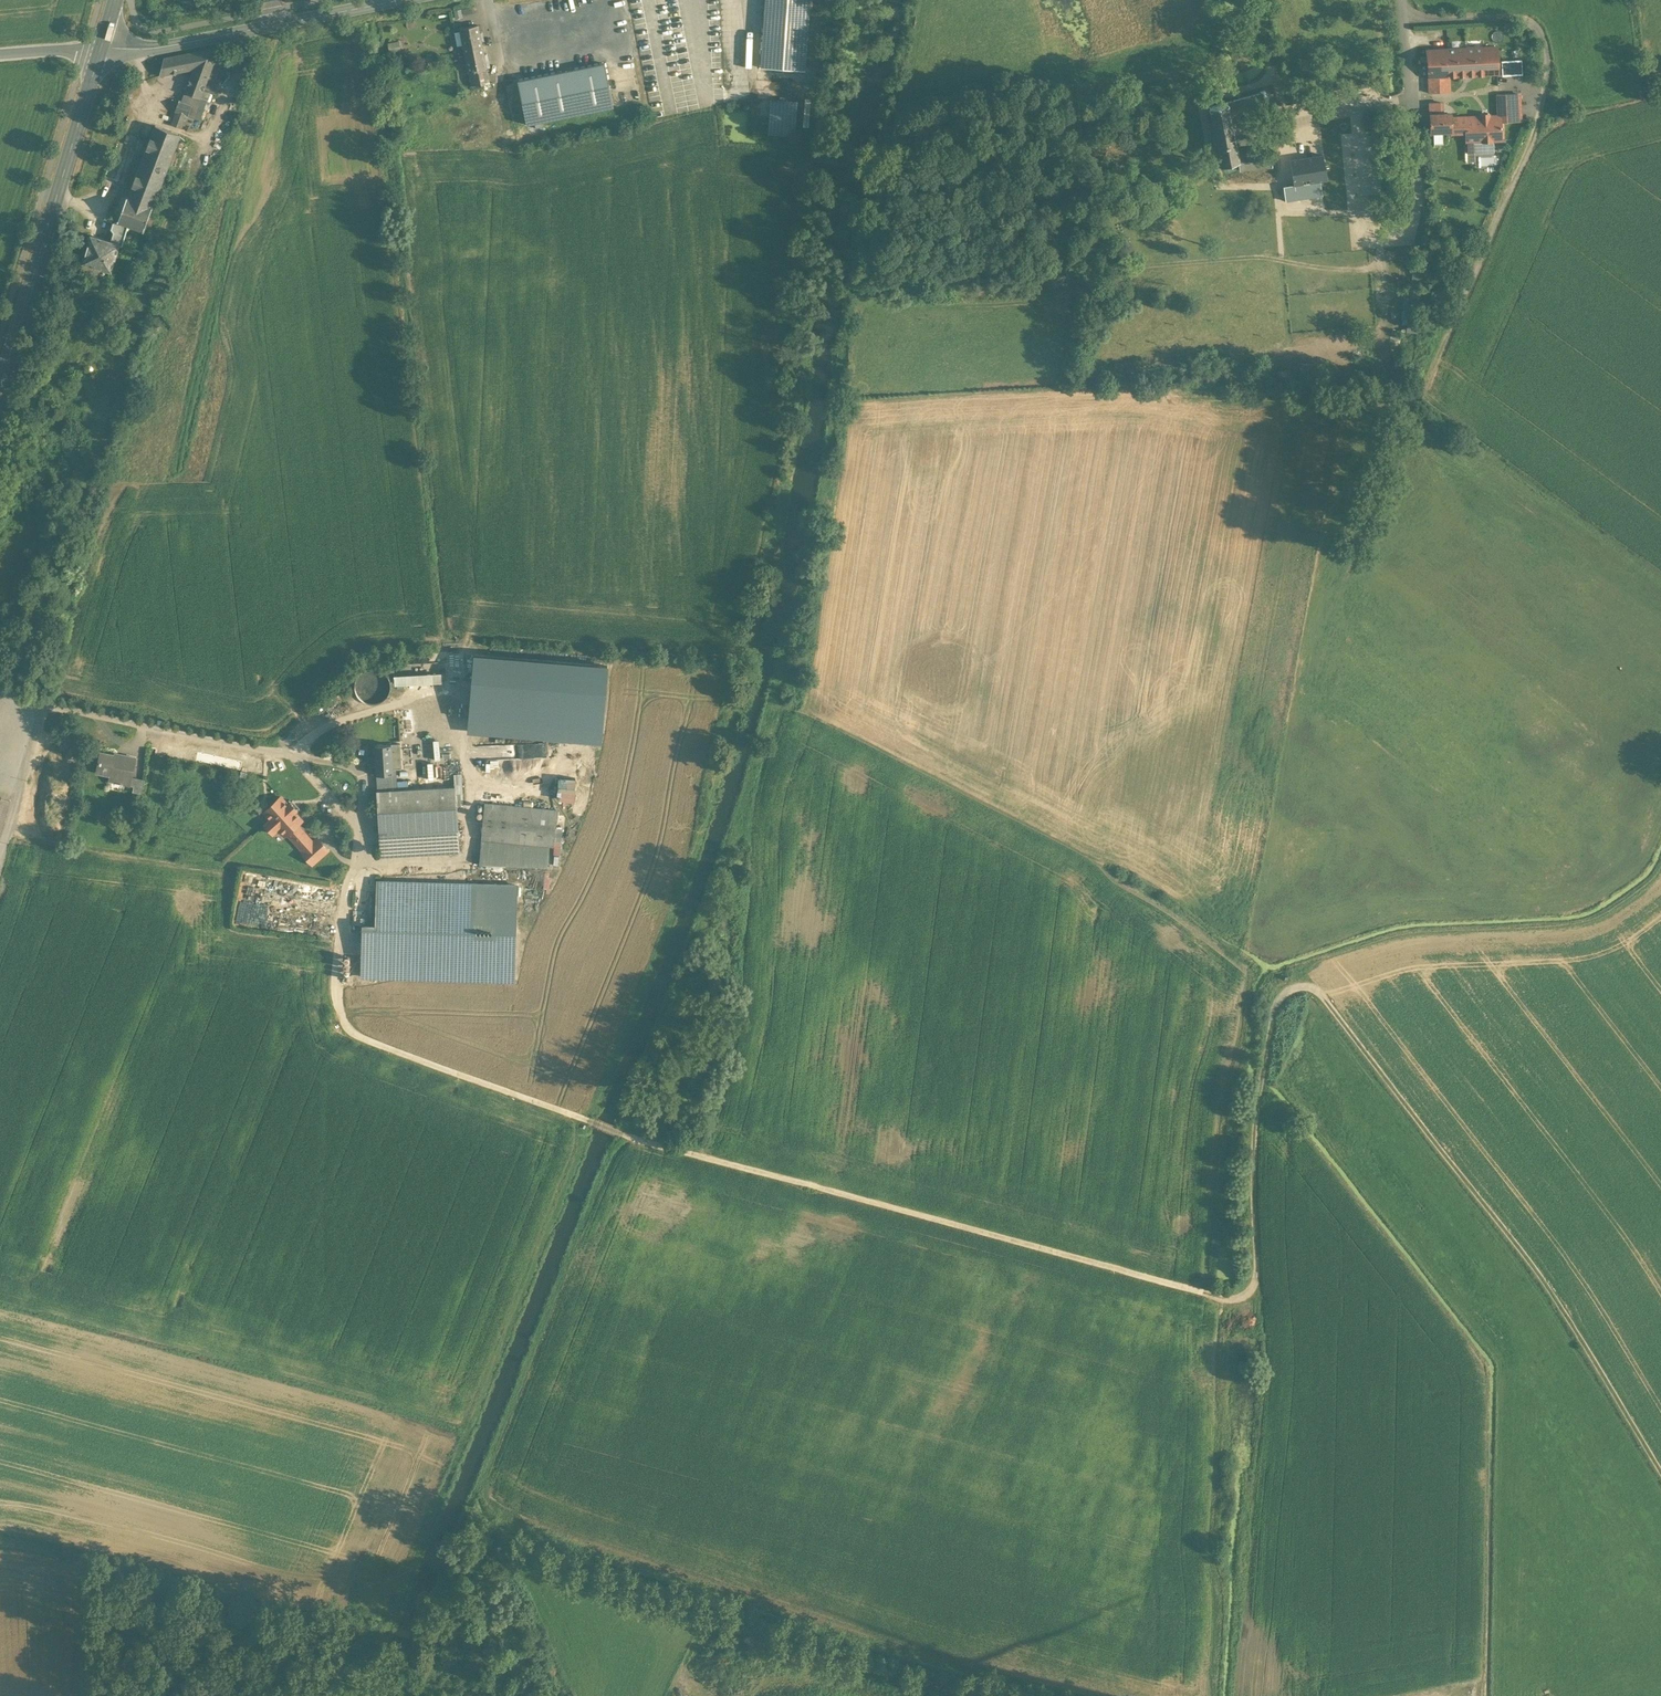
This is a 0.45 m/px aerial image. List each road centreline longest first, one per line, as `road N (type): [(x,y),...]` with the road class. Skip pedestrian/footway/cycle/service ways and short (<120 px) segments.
road 1 (track): [(1660,1456),(1426,1123),(1312,988),(1292,989),(1281,1006),(1251,1136),(1248,1224),(1256,1292),(1221,1294),(625,1134),(364,1039),(345,1026),(340,945),(359,830),(291,755)]
road 2 (track): [(1405,17),(1506,17),(1530,26),(1549,47),(1548,84),(1418,396)]
road 3 (track): [(291,755),(341,721),(421,697),(445,698),(455,710),(470,783),(466,861),(428,869),(356,859)]
road 4 (primary): [(0,387),(101,51)]
road 5 (tertiary): [(399,0),(157,48),(101,51)]
road 6 (residential): [(291,755),(0,689)]
road 7 (track): [(51,705),(0,857)]

